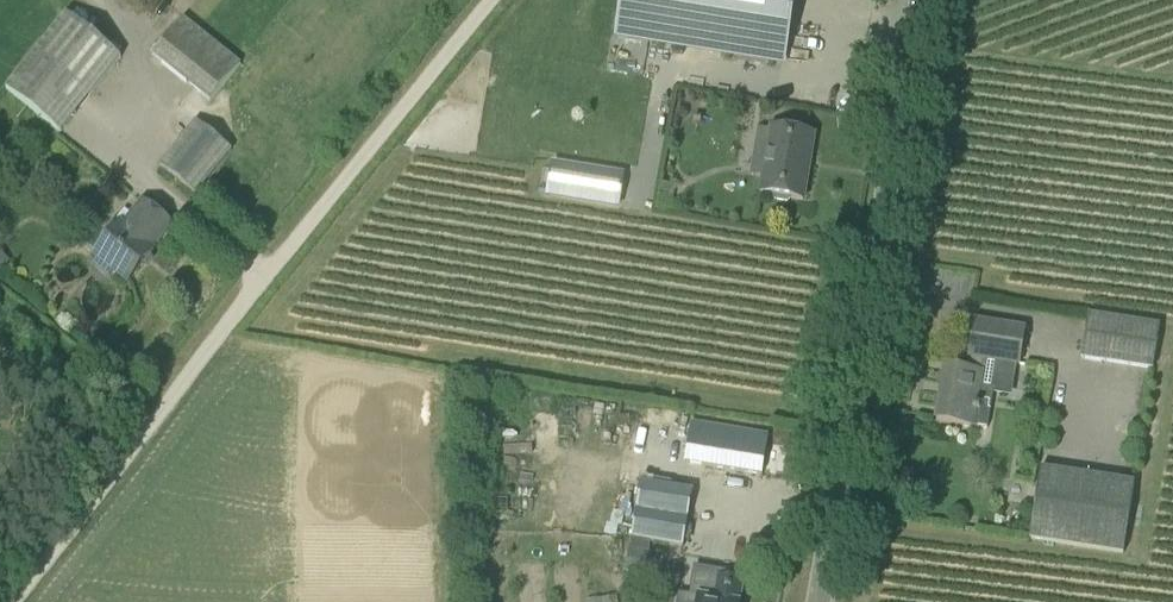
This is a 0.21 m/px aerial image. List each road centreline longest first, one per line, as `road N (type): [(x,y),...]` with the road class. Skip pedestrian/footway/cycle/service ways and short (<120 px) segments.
road 1 (track): [(493,0),(5,601)]
road 2 (unclassified): [(819,601),(910,0)]

